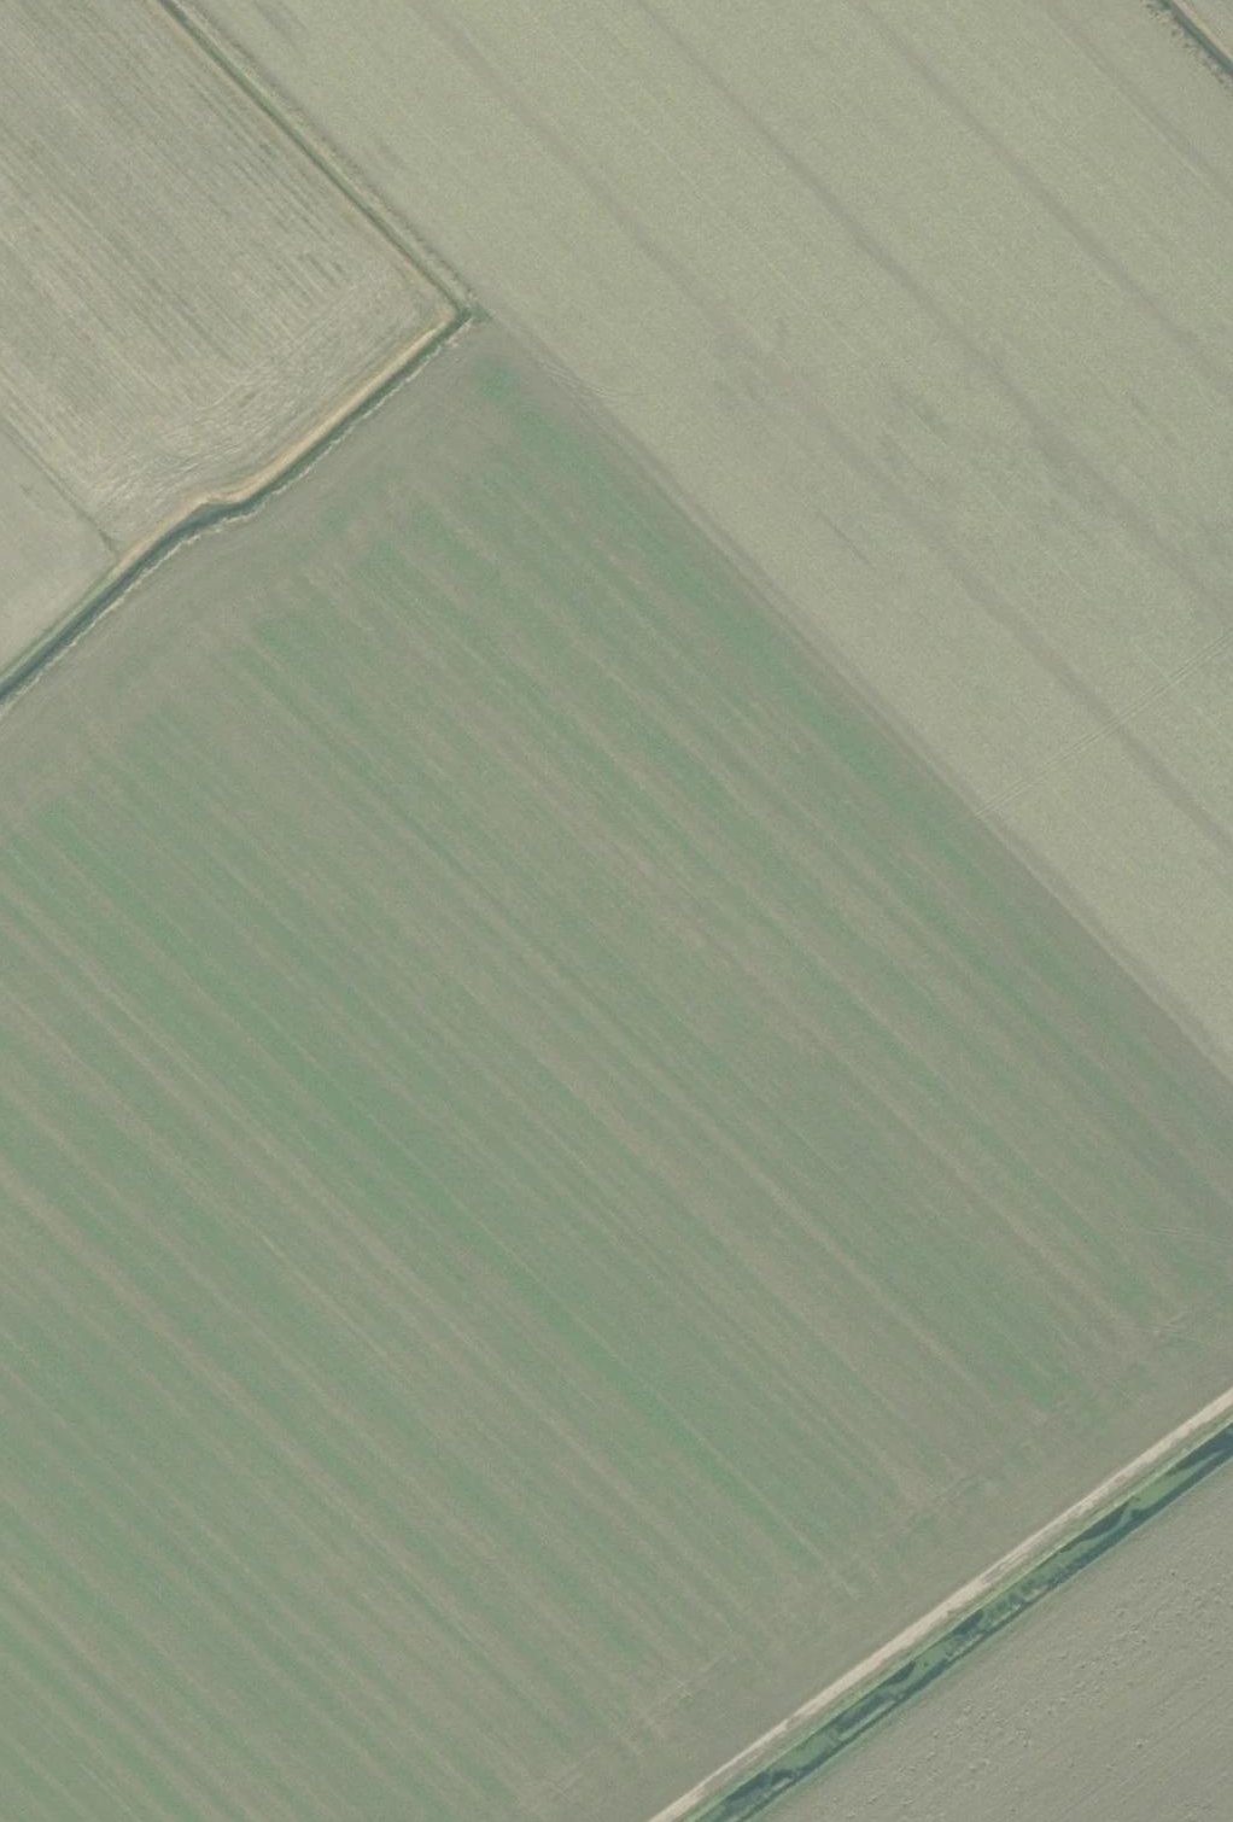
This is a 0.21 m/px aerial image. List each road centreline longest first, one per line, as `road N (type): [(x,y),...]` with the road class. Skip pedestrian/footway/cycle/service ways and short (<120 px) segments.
road 1 (track): [(1232,1398),(661,1821)]

